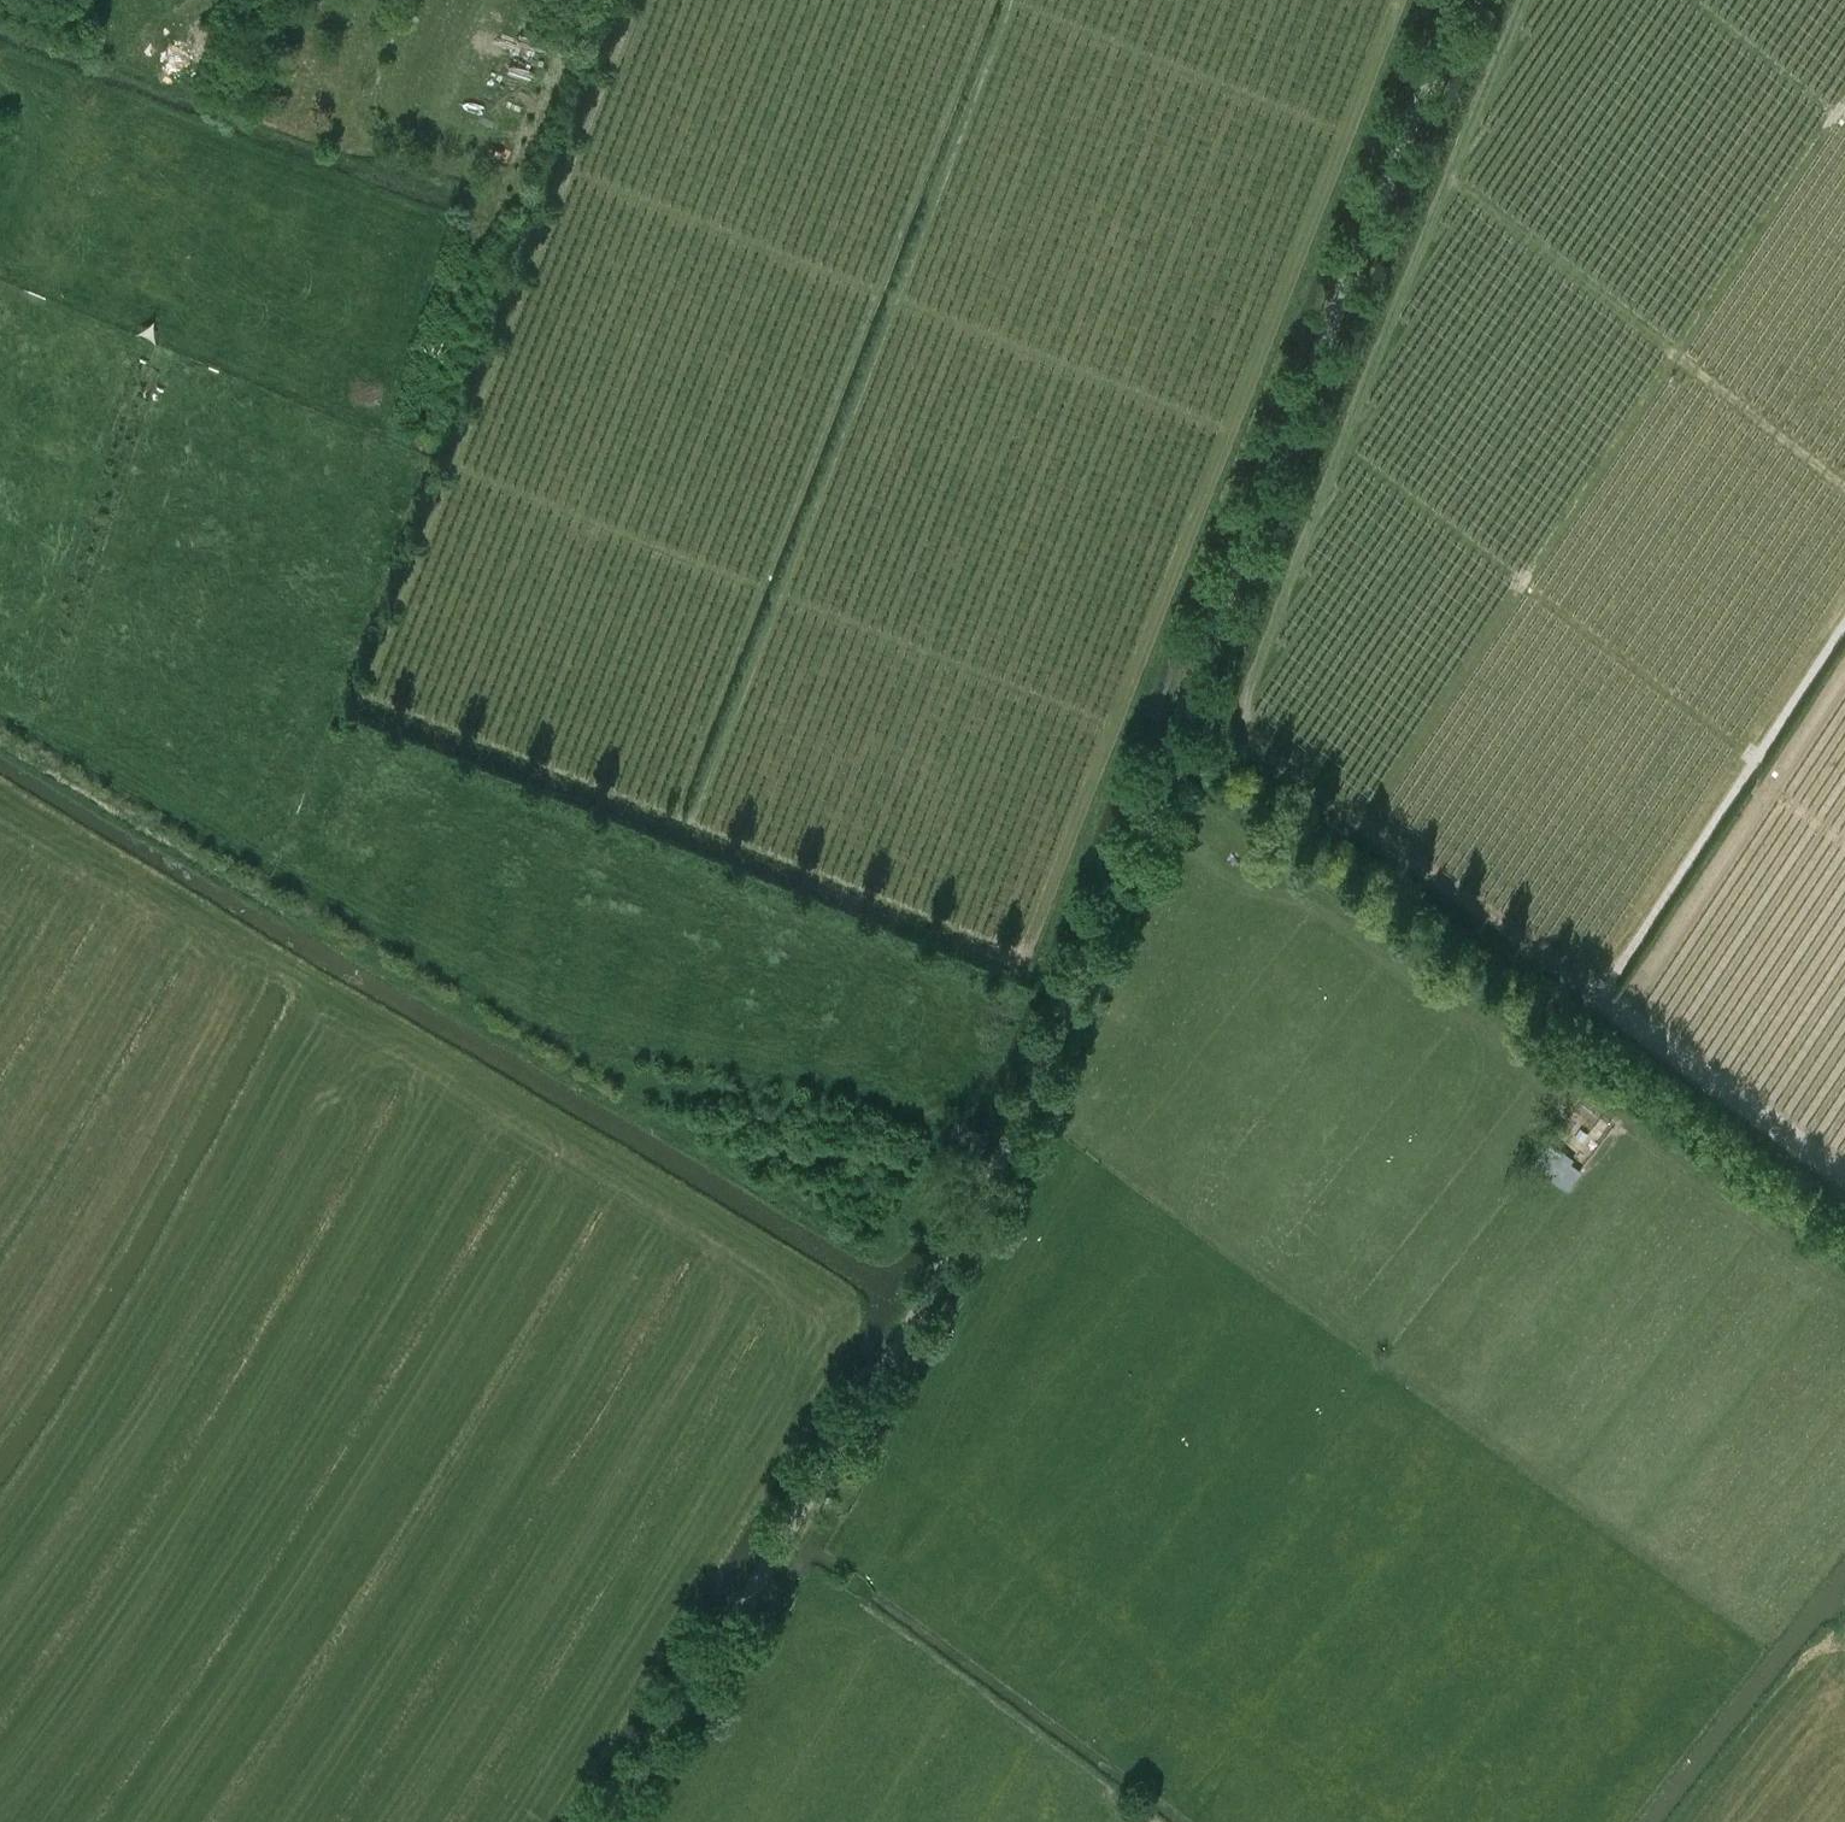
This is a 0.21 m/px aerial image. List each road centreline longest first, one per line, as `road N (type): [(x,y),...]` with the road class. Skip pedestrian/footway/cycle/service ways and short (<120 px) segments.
road 1 (unclassified): [(583,1821),(796,1484),(949,1211),(1181,702),(1451,0)]

